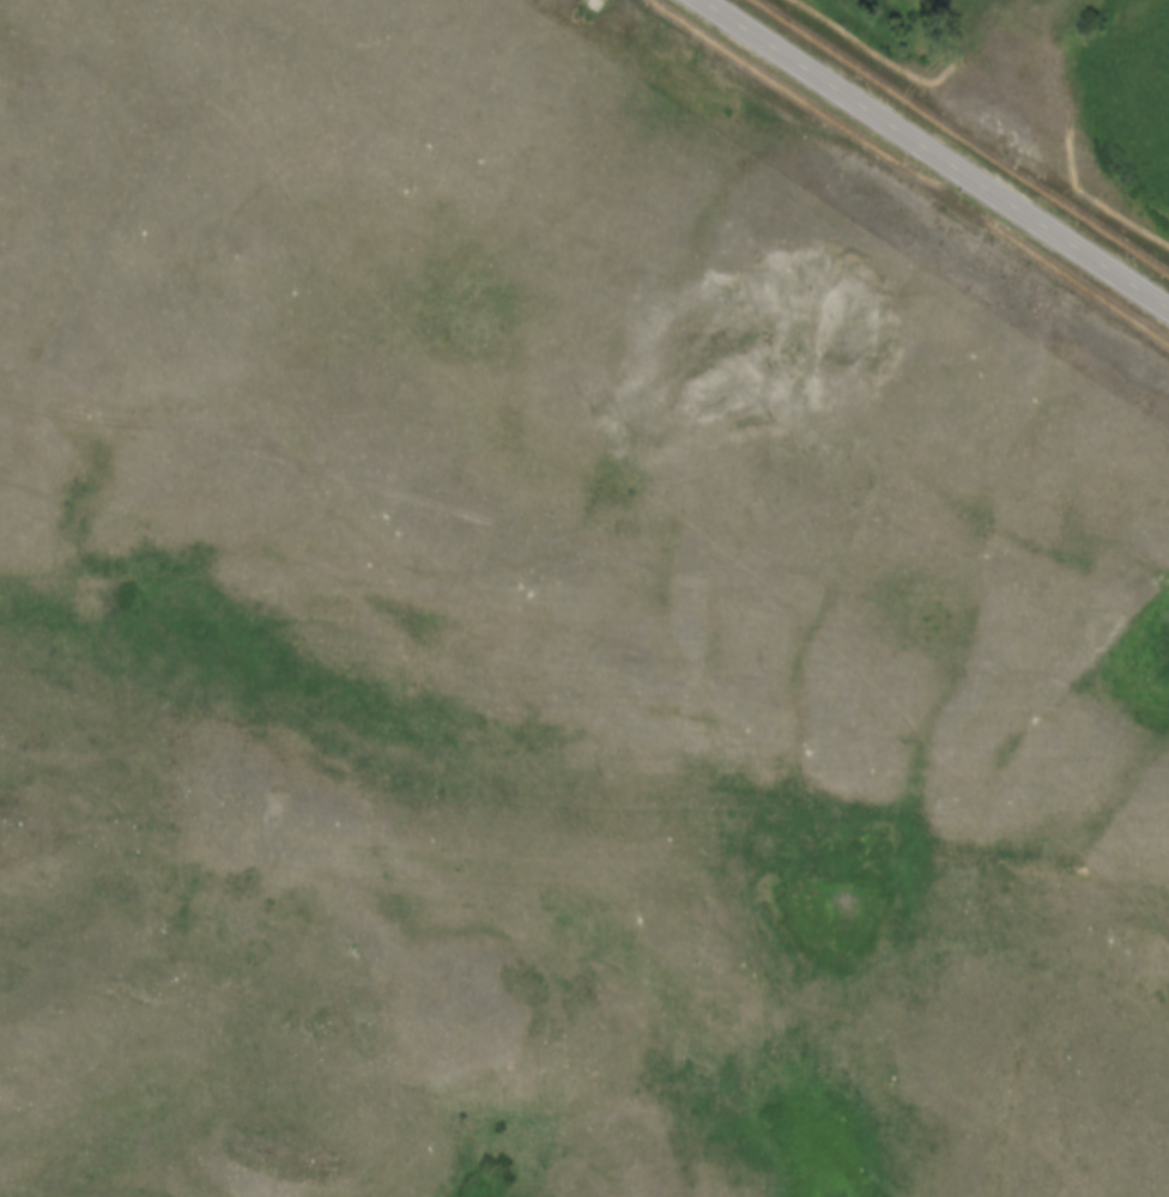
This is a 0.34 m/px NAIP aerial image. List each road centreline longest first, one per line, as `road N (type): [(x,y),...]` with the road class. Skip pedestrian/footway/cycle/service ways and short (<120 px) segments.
road 1 (primary): [(1168,301),(714,0)]

